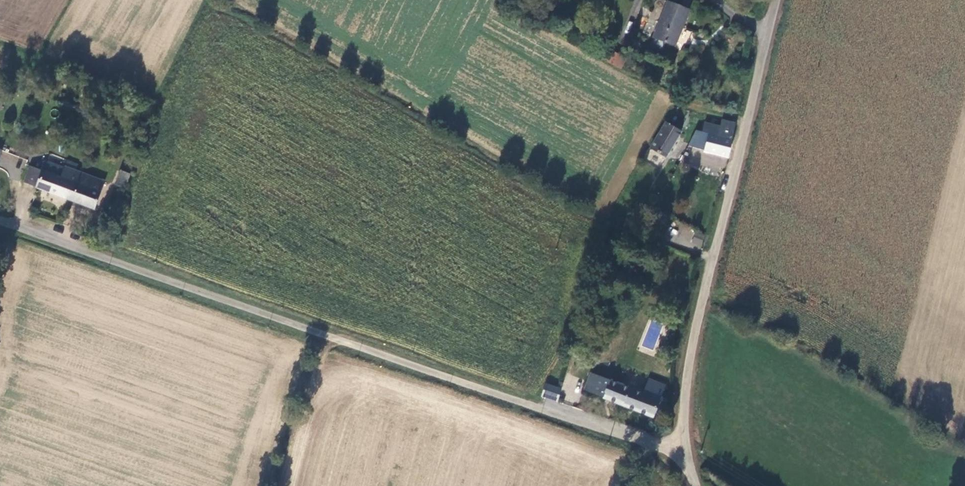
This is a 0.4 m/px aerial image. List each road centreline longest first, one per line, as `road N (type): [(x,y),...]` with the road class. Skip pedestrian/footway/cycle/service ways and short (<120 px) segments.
road 1 (unclassified): [(685,447),(664,447),(362,349),(0,220)]
road 2 (unclassified): [(774,0),(691,340),(685,447)]

